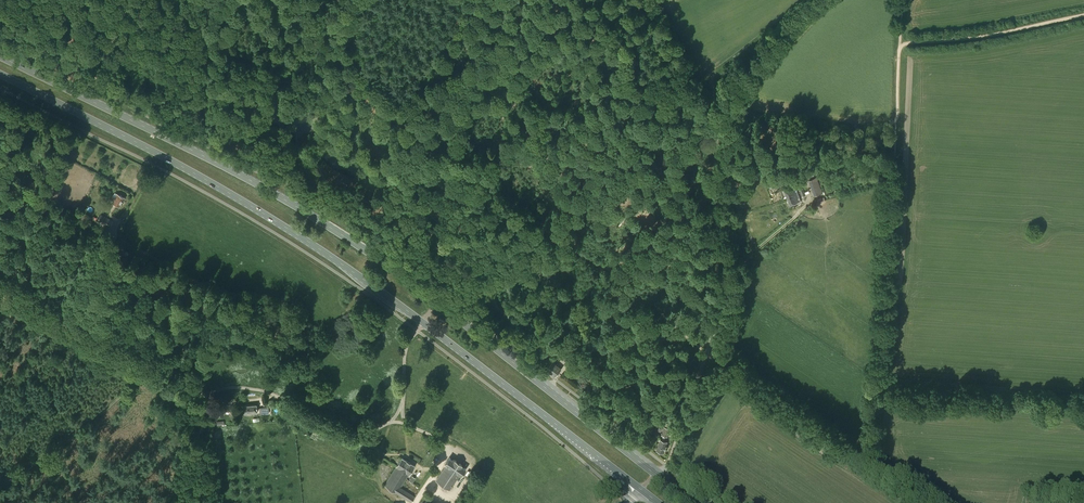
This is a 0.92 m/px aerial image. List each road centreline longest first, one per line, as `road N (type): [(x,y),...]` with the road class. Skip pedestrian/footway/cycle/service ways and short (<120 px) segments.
road 1 (unclassified): [(655,474),(669,463),(733,273),(717,173),(719,118),(766,50),(820,0)]
road 2 (primary): [(437,303),(248,179),(0,56)]
road 3 (primary): [(0,74),(238,198),(422,322)]
road 4 (track): [(895,126),(858,130),(716,193),(673,105),(600,28)]
road 5 (track): [(922,502),(680,333),(629,283)]
road 6 (track): [(463,0),(590,77),(707,241)]
road 7 (track): [(629,283),(557,241),(528,211),(490,212),(440,186),(399,181),(328,131)]
road 8 (track): [(422,322),(405,352),(398,411),(376,427),(346,431),(263,391),(203,394)]
road 9 (track): [(629,283),(578,335),(542,354),(519,341),(494,301),(494,257),(441,242)]
road 10 (primary): [(655,474),(437,303)]
road 11 (primary): [(422,322),(639,490)]
road 12 (track): [(879,392),(895,126)]
road 13 (track): [(582,0),(600,28),(588,52),(469,205)]
road 14 (track): [(203,394),(0,282)]
road 15 (track): [(879,392),(1083,406)]
road 16 (track): [(148,364),(83,432),(0,478)]
road 17 (track): [(1083,16),(899,45)]
road 18 (track): [(431,256),(394,229),(366,223),(317,164)]
road 19 (track): [(441,242),(317,164)]
road 20 (track): [(811,201),(735,266),(707,241)]
road 21 (track): [(391,422),(445,445),(415,502)]
road 22 (track): [(167,502),(212,404),(203,394)]

